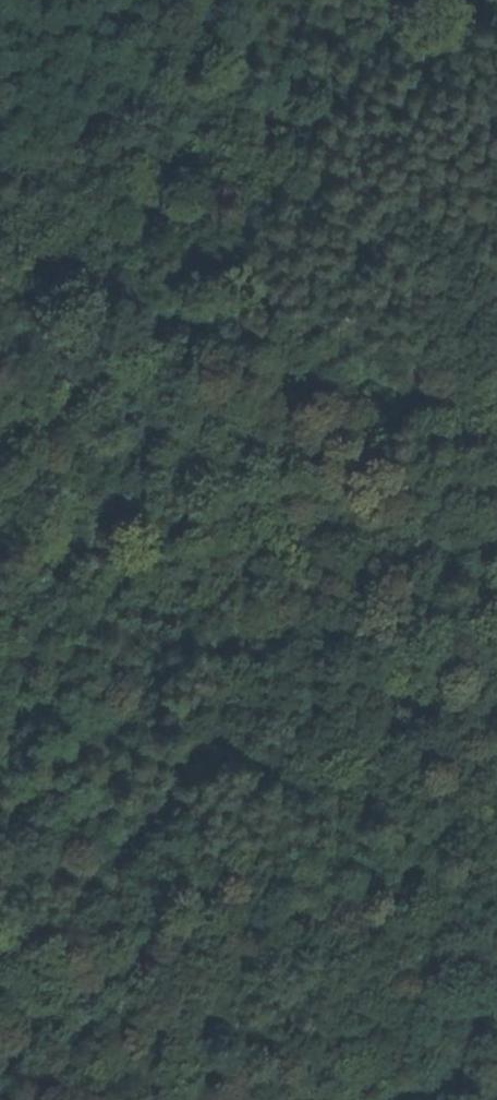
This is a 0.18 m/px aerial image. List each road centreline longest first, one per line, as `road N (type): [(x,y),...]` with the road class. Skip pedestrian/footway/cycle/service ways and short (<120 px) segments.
road 1 (track): [(0,238),(496,493)]

